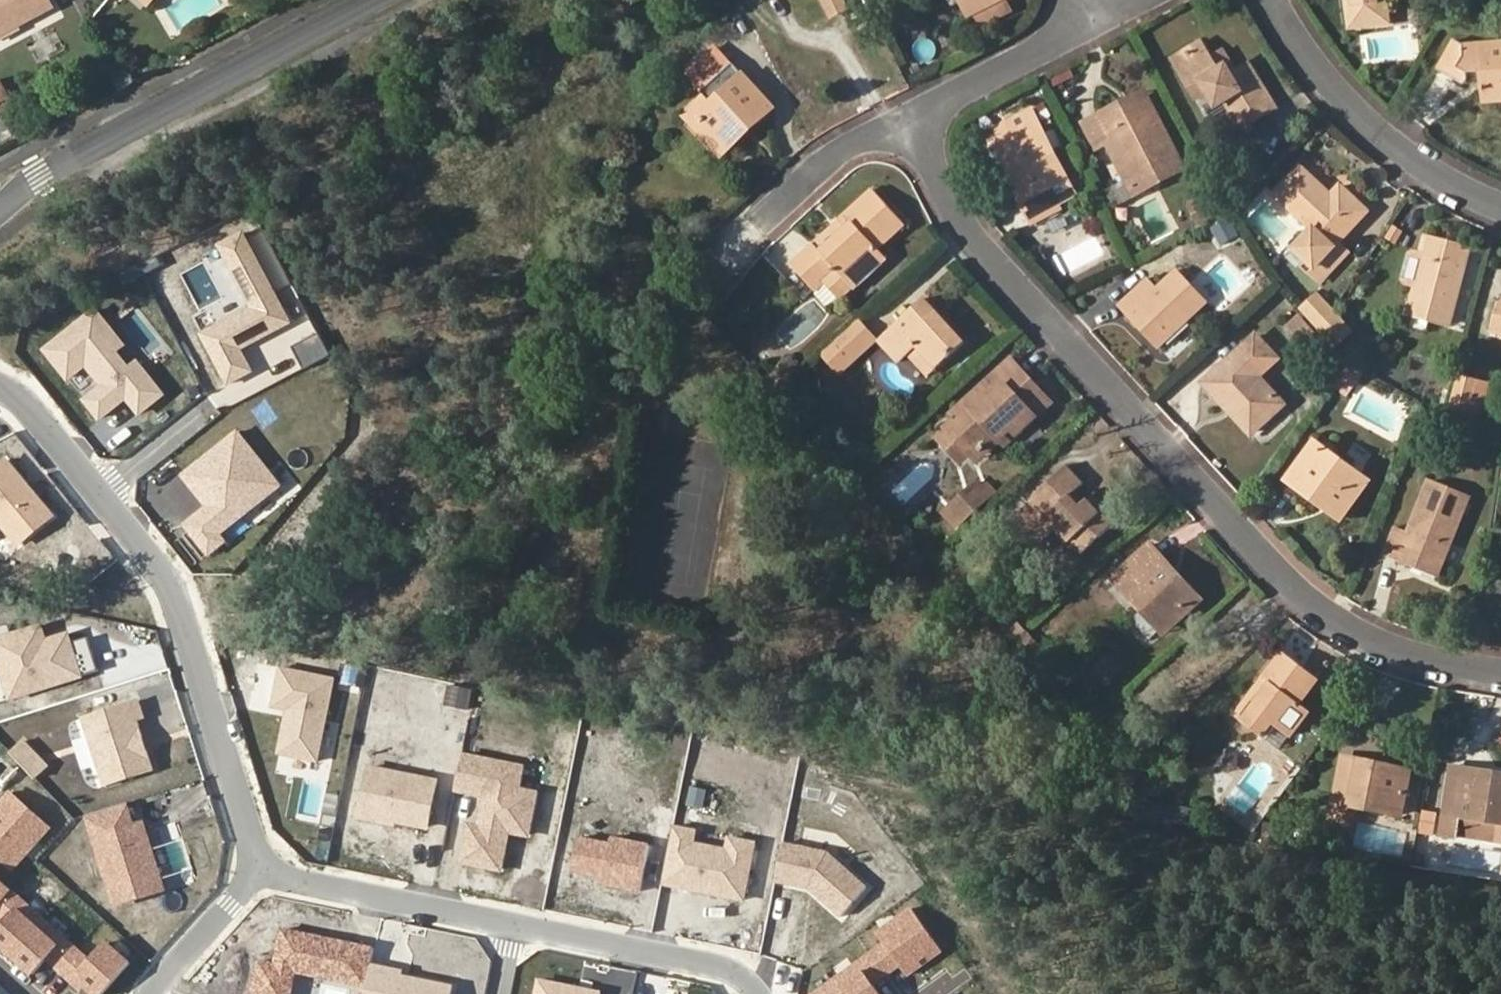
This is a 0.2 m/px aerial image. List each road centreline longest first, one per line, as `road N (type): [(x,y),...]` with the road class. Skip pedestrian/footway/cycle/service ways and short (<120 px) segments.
road 1 (track): [(1500,905),(1470,892),(1110,833),(187,642)]
road 2 (residential): [(913,116),(965,223),(1287,573),(1373,636),(1500,670)]
road 3 (tertiary): [(0,198),(374,0)]
road 4 (residential): [(99,493),(167,580),(260,869)]
road 5 (residential): [(1500,202),(1445,174),(1374,122),(1313,55),(1280,0)]
road 6 (residential): [(488,915),(714,965),(756,993)]
road 7 (residential): [(260,869),(488,915)]
road 8 (residential): [(913,116),(1092,17)]
road 9 (residential): [(761,223),(837,156),(913,116)]
road 10 (residential): [(149,993),(260,869)]
road 11 (residential): [(0,388),(22,401),(99,493)]
road 12 (residential): [(99,493),(209,409)]

